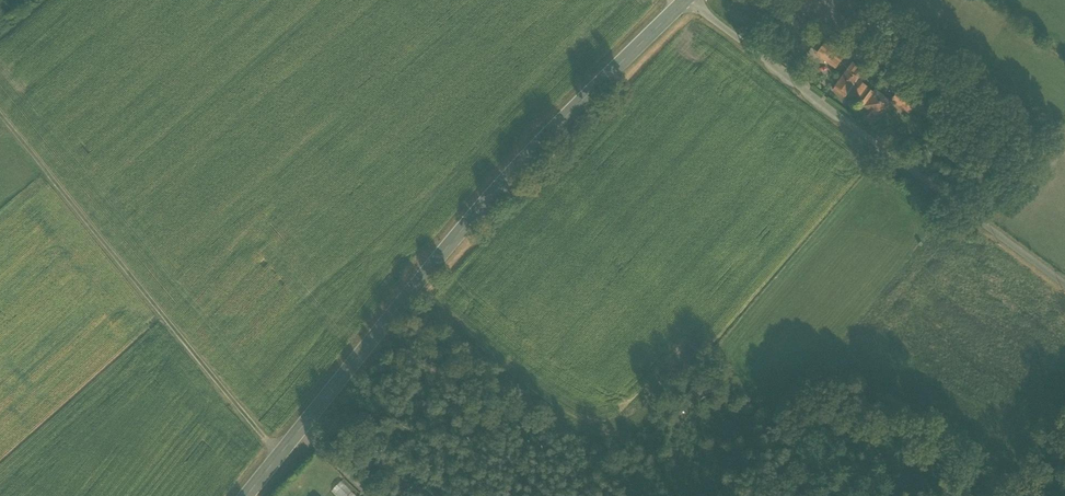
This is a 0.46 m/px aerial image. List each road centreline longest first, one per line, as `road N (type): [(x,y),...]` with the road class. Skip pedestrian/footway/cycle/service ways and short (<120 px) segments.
road 1 (secondary): [(246,495),(487,200),(685,0)]
road 2 (unclassified): [(1064,285),(685,0)]
road 3 (track): [(280,454),(0,115)]

